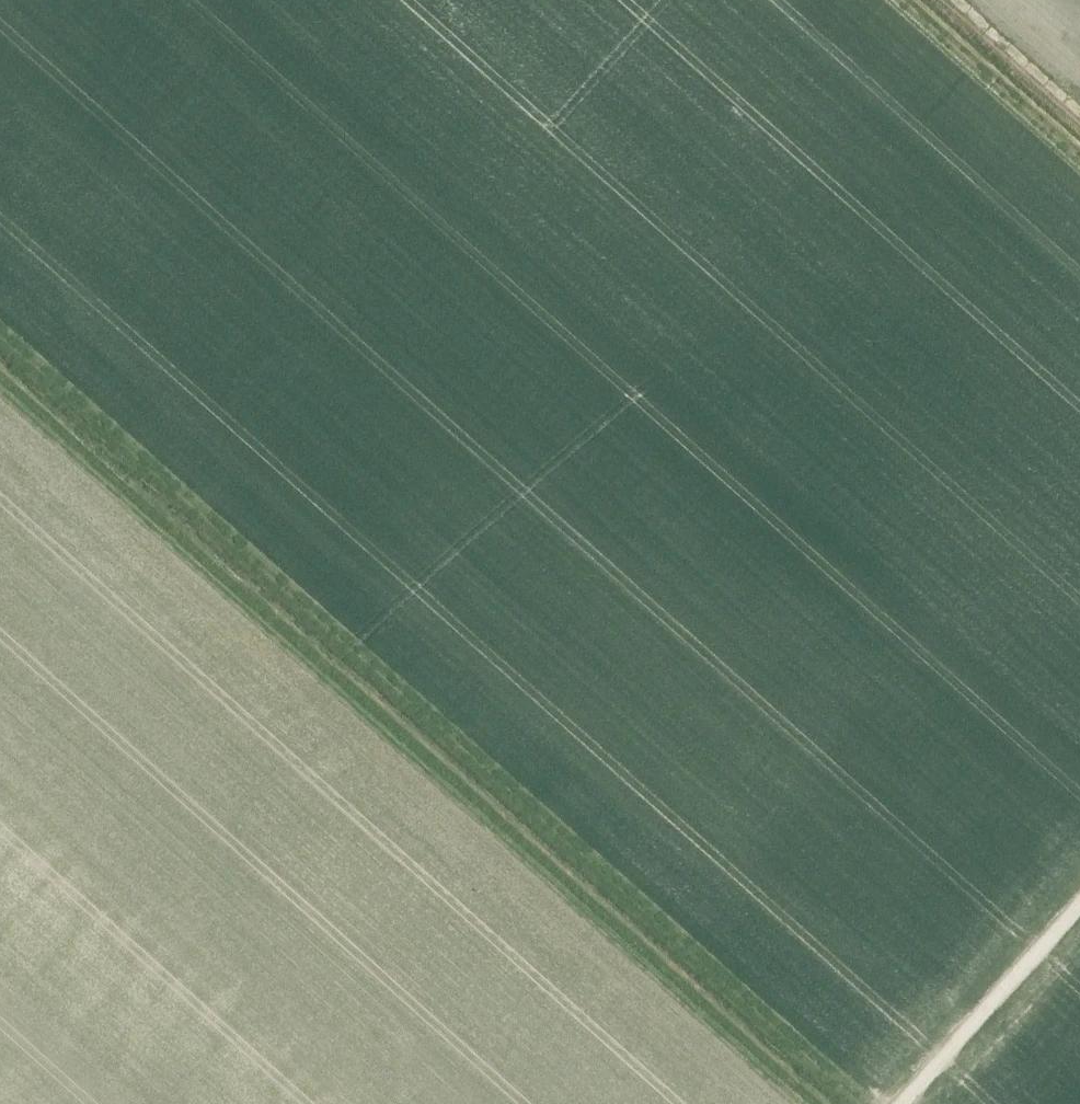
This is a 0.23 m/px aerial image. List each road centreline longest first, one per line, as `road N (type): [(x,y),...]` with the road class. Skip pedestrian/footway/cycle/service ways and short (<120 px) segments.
road 1 (track): [(897,1103),(1079,903)]

